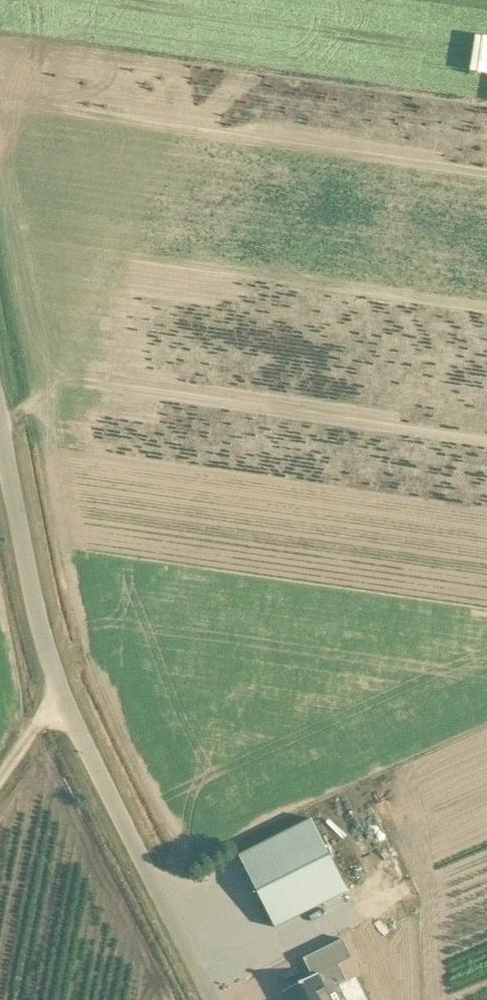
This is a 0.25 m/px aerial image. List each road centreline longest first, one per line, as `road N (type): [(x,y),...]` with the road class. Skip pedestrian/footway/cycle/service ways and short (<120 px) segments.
road 1 (unclassified): [(207,999),(61,704),(0,424)]

